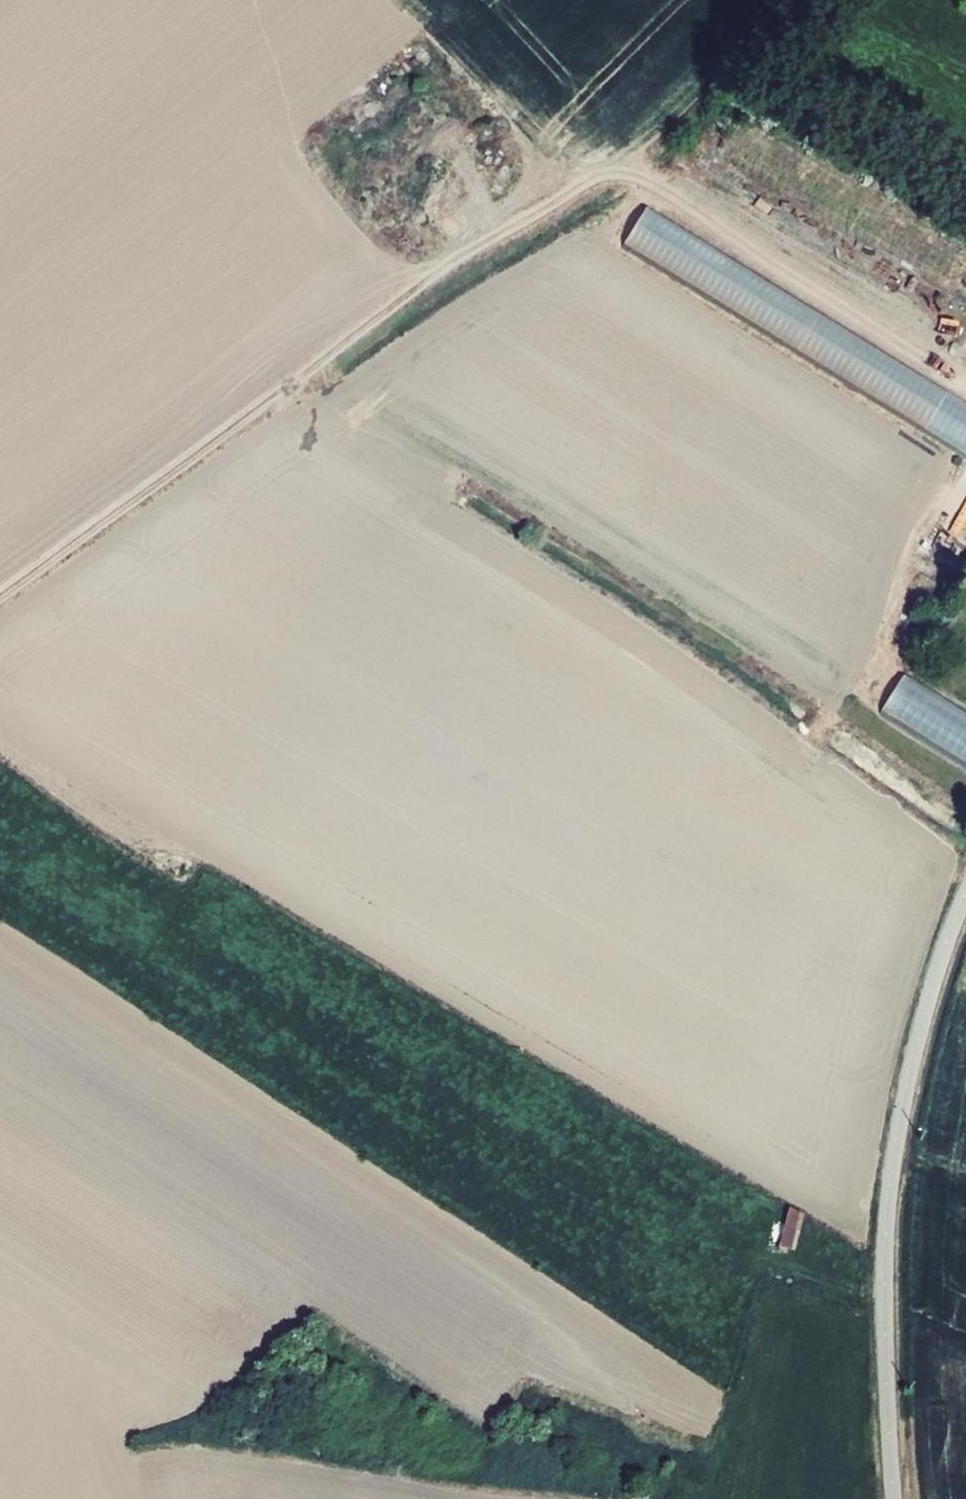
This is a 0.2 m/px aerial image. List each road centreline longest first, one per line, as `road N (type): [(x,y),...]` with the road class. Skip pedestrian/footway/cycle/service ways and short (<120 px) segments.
road 1 (track): [(795,0),(660,130),(582,190),(431,279),(0,598)]
road 2 (unclassified): [(894,1498),(886,1294),(891,1171),(927,1001),(965,893)]

